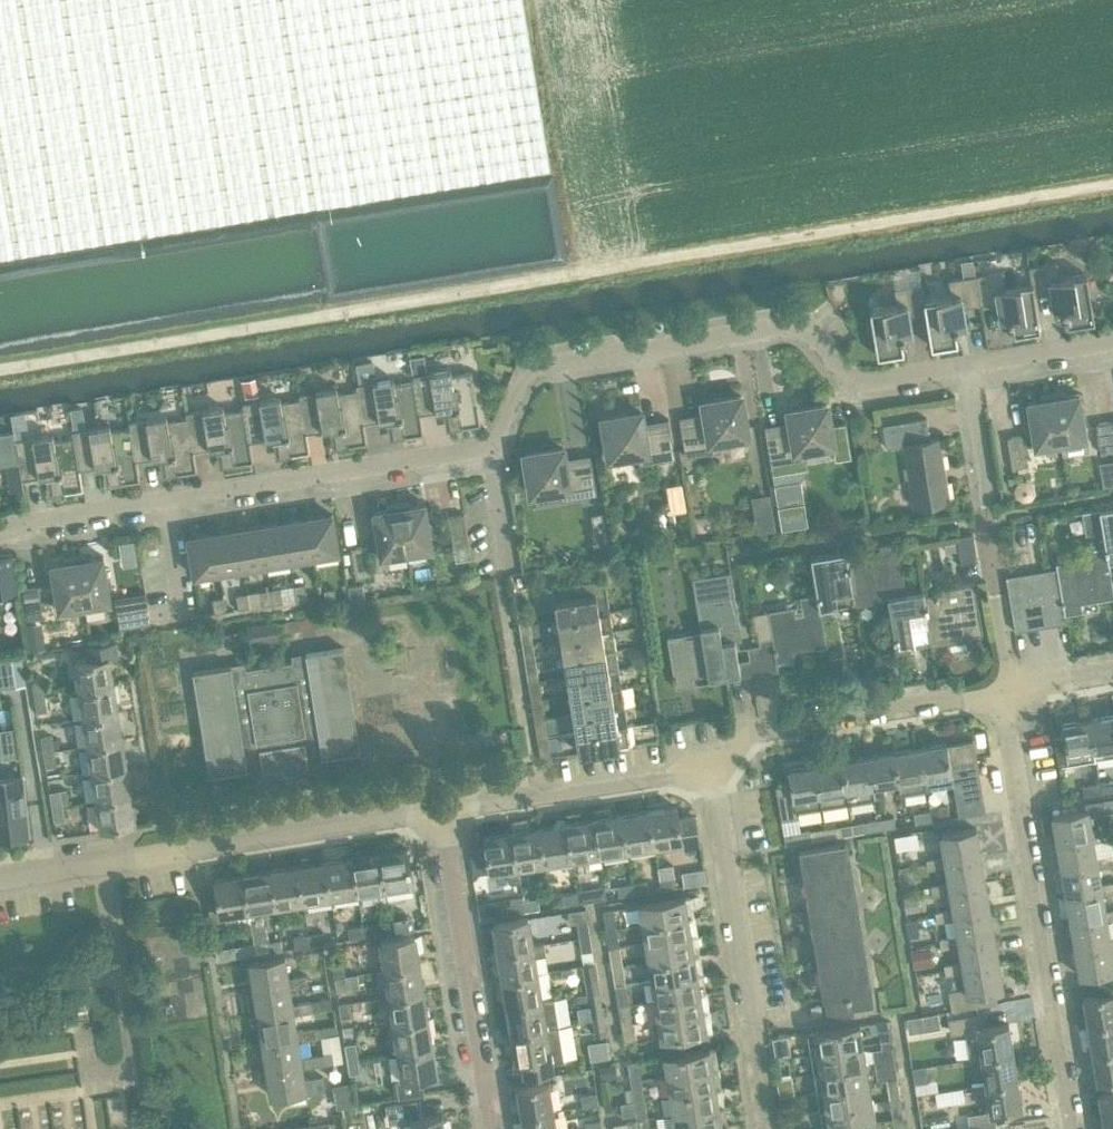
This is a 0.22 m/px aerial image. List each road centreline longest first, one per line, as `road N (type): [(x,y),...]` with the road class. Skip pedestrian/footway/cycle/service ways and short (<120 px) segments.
road 1 (track): [(0,367),(1112,186)]
road 2 (residential): [(0,527),(486,445),(528,370),(791,316),(849,383),(964,364)]
road 3 (residential): [(0,876),(448,810)]
road 4 (residential): [(1069,1128),(999,692)]
road 5 (residential): [(772,1128),(710,771)]
road 6 (residential): [(1018,689),(964,364)]
road 7 (residential): [(500,1128),(448,810)]
road 8 (residential): [(710,771),(757,730),(999,692)]
road 9 (residential): [(448,810),(710,771)]
road 10 (residential): [(964,364),(1112,339)]

